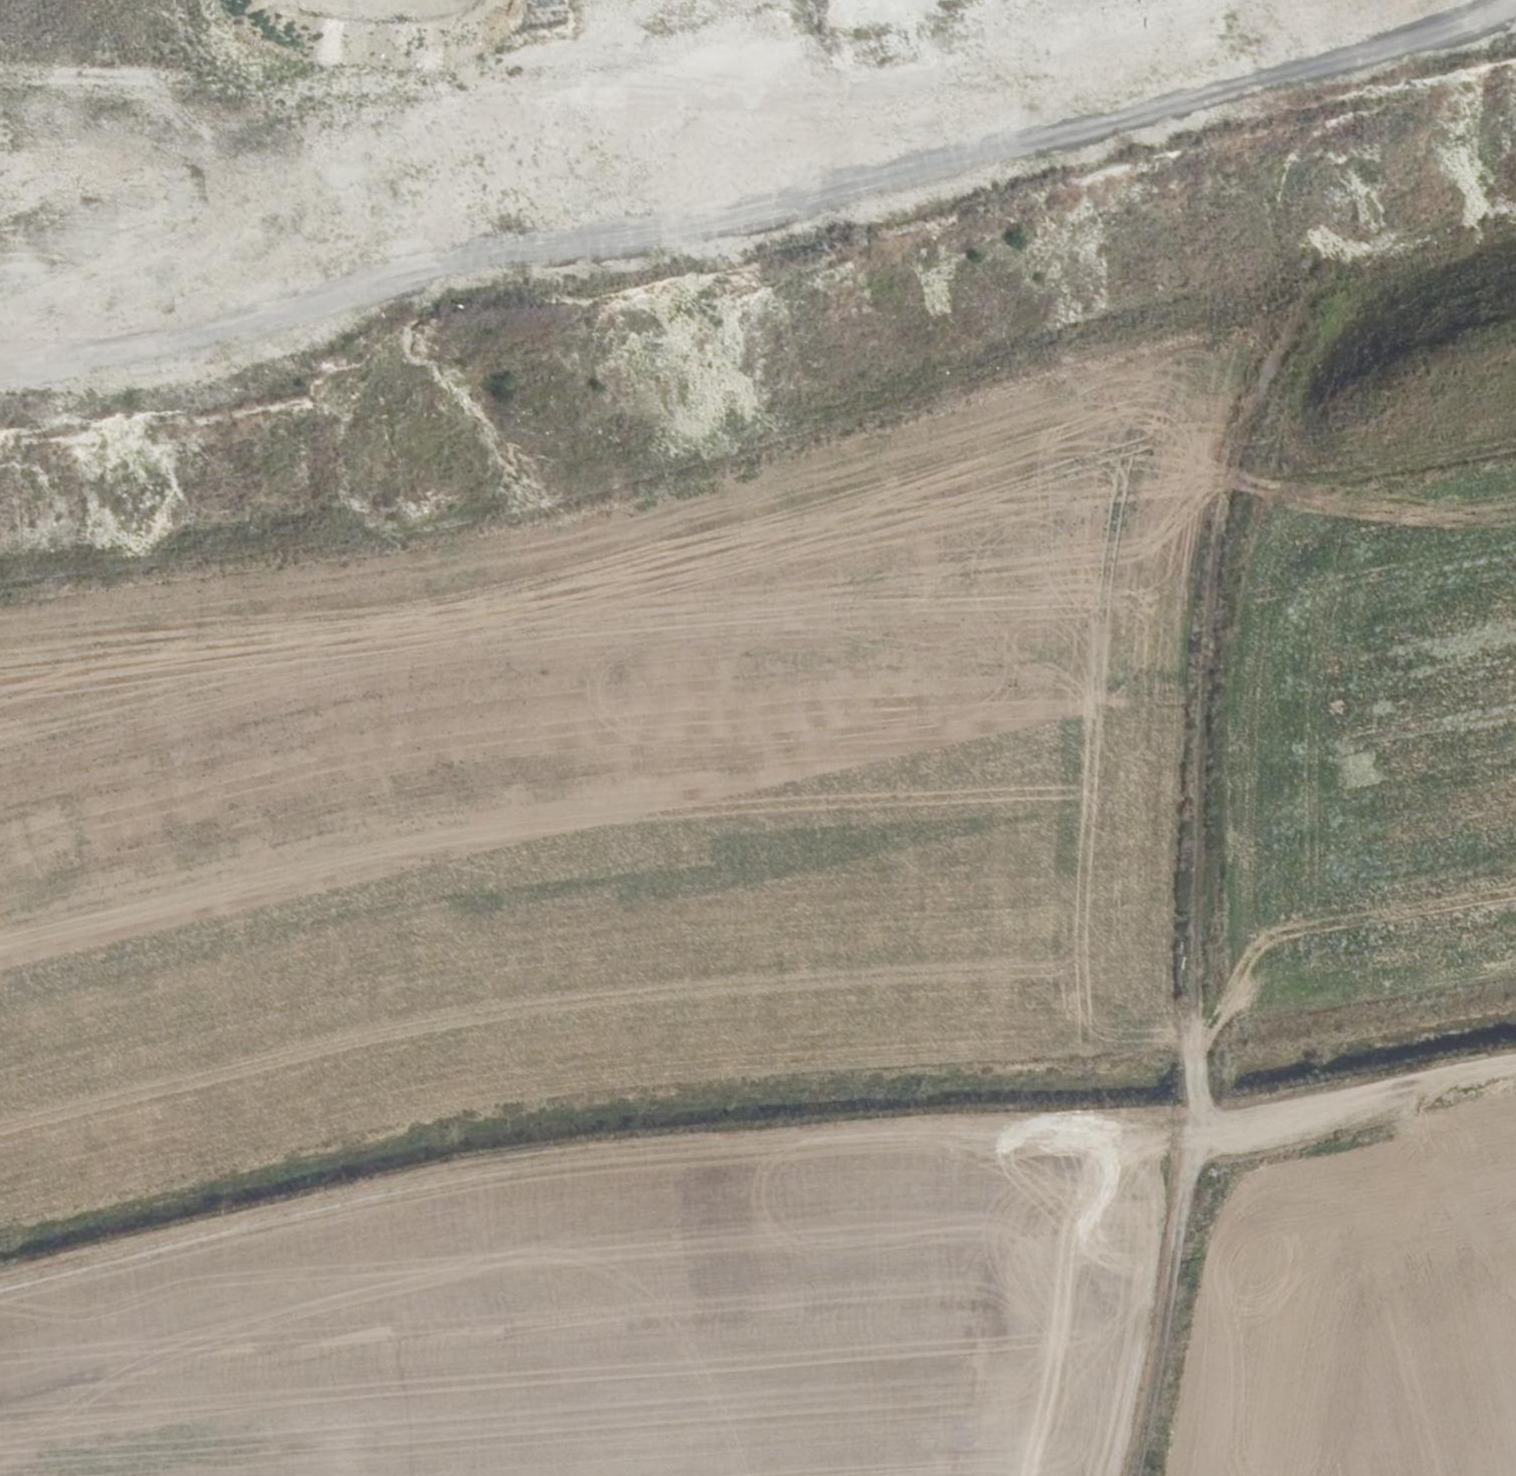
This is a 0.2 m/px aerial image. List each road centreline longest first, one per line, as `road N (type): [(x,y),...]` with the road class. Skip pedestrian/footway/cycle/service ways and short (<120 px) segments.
road 1 (track): [(1515,10),(1281,378),(1246,460),(1220,613),(1202,1001),(1208,1154),(1106,1475)]
road 2 (track): [(1208,1154),(1515,1093)]

